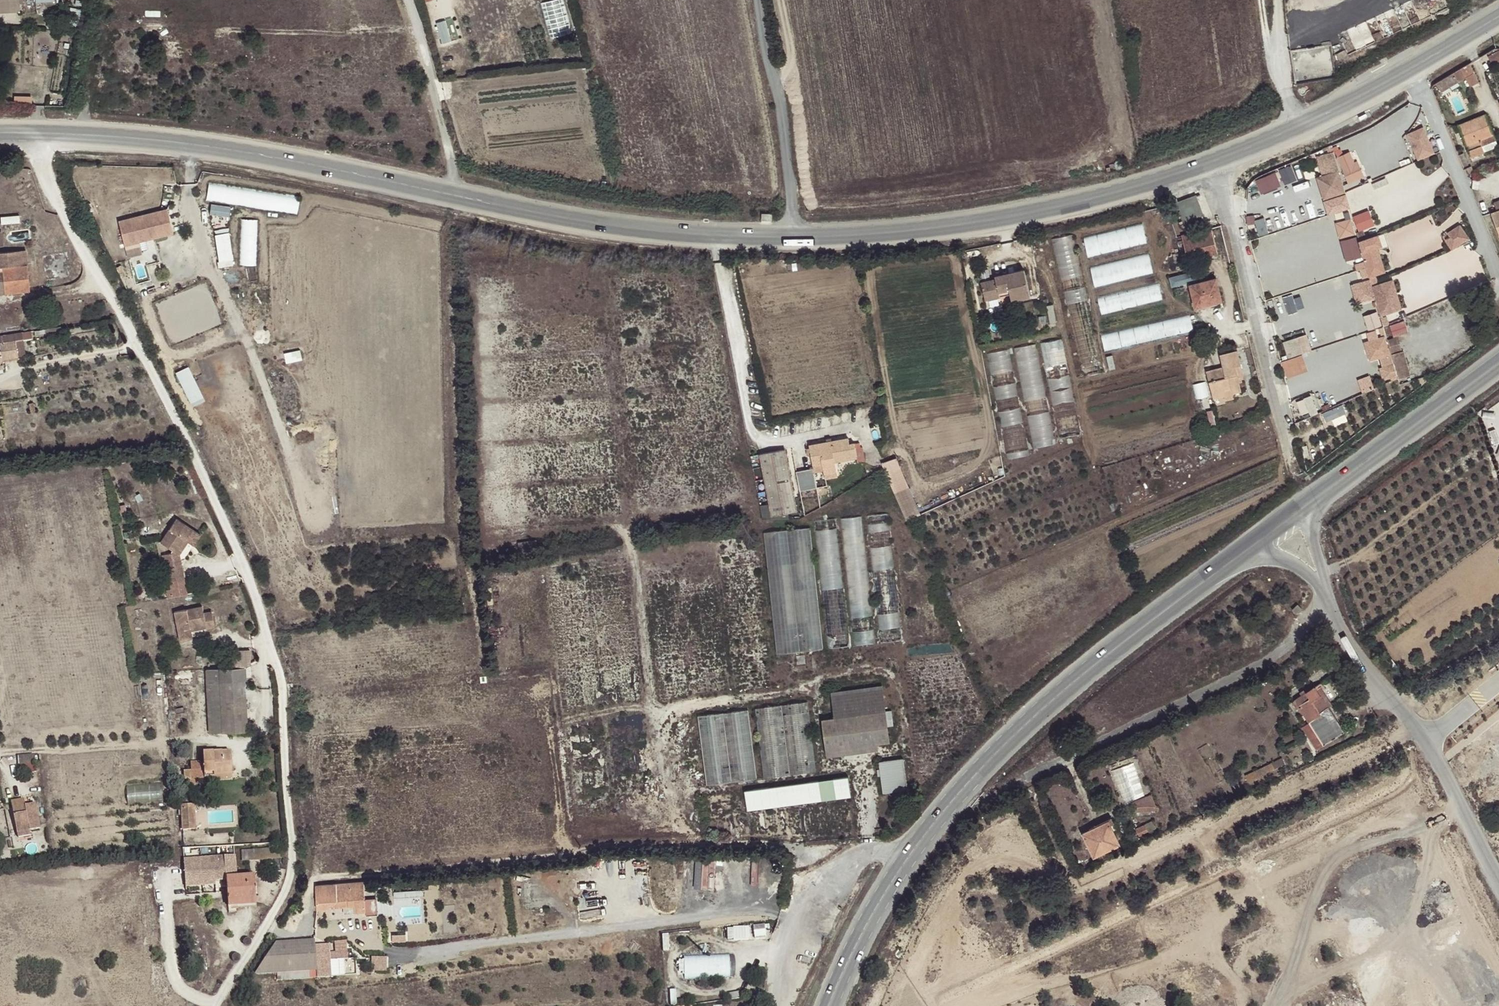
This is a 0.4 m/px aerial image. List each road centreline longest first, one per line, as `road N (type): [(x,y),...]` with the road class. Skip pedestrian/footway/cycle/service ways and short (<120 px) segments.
road 1 (track): [(216,1005),(280,904),(295,851),(283,680),(257,598),(173,412),(32,140)]
road 2 (secondary): [(794,239),(676,234),(556,217),(382,180),(121,141),(0,138)]
road 3 (primary): [(1256,543),(1021,732),(954,798),(876,911),(831,1005)]
road 4 (secondary): [(1213,162),(1043,212),(863,238),(794,239)]
road 5 (unclassified): [(1498,877),(1424,738),(1370,674),(1323,586)]
road 6 (secondary): [(1498,16),(1374,91),(1213,162)]
road 7 (unclassified): [(1295,457),(1213,162)]
road 8 (unclassified): [(794,239),(760,0)]
road 9 (primary): [(1498,364),(1323,493)]
road 10 (track): [(0,752),(171,740)]

